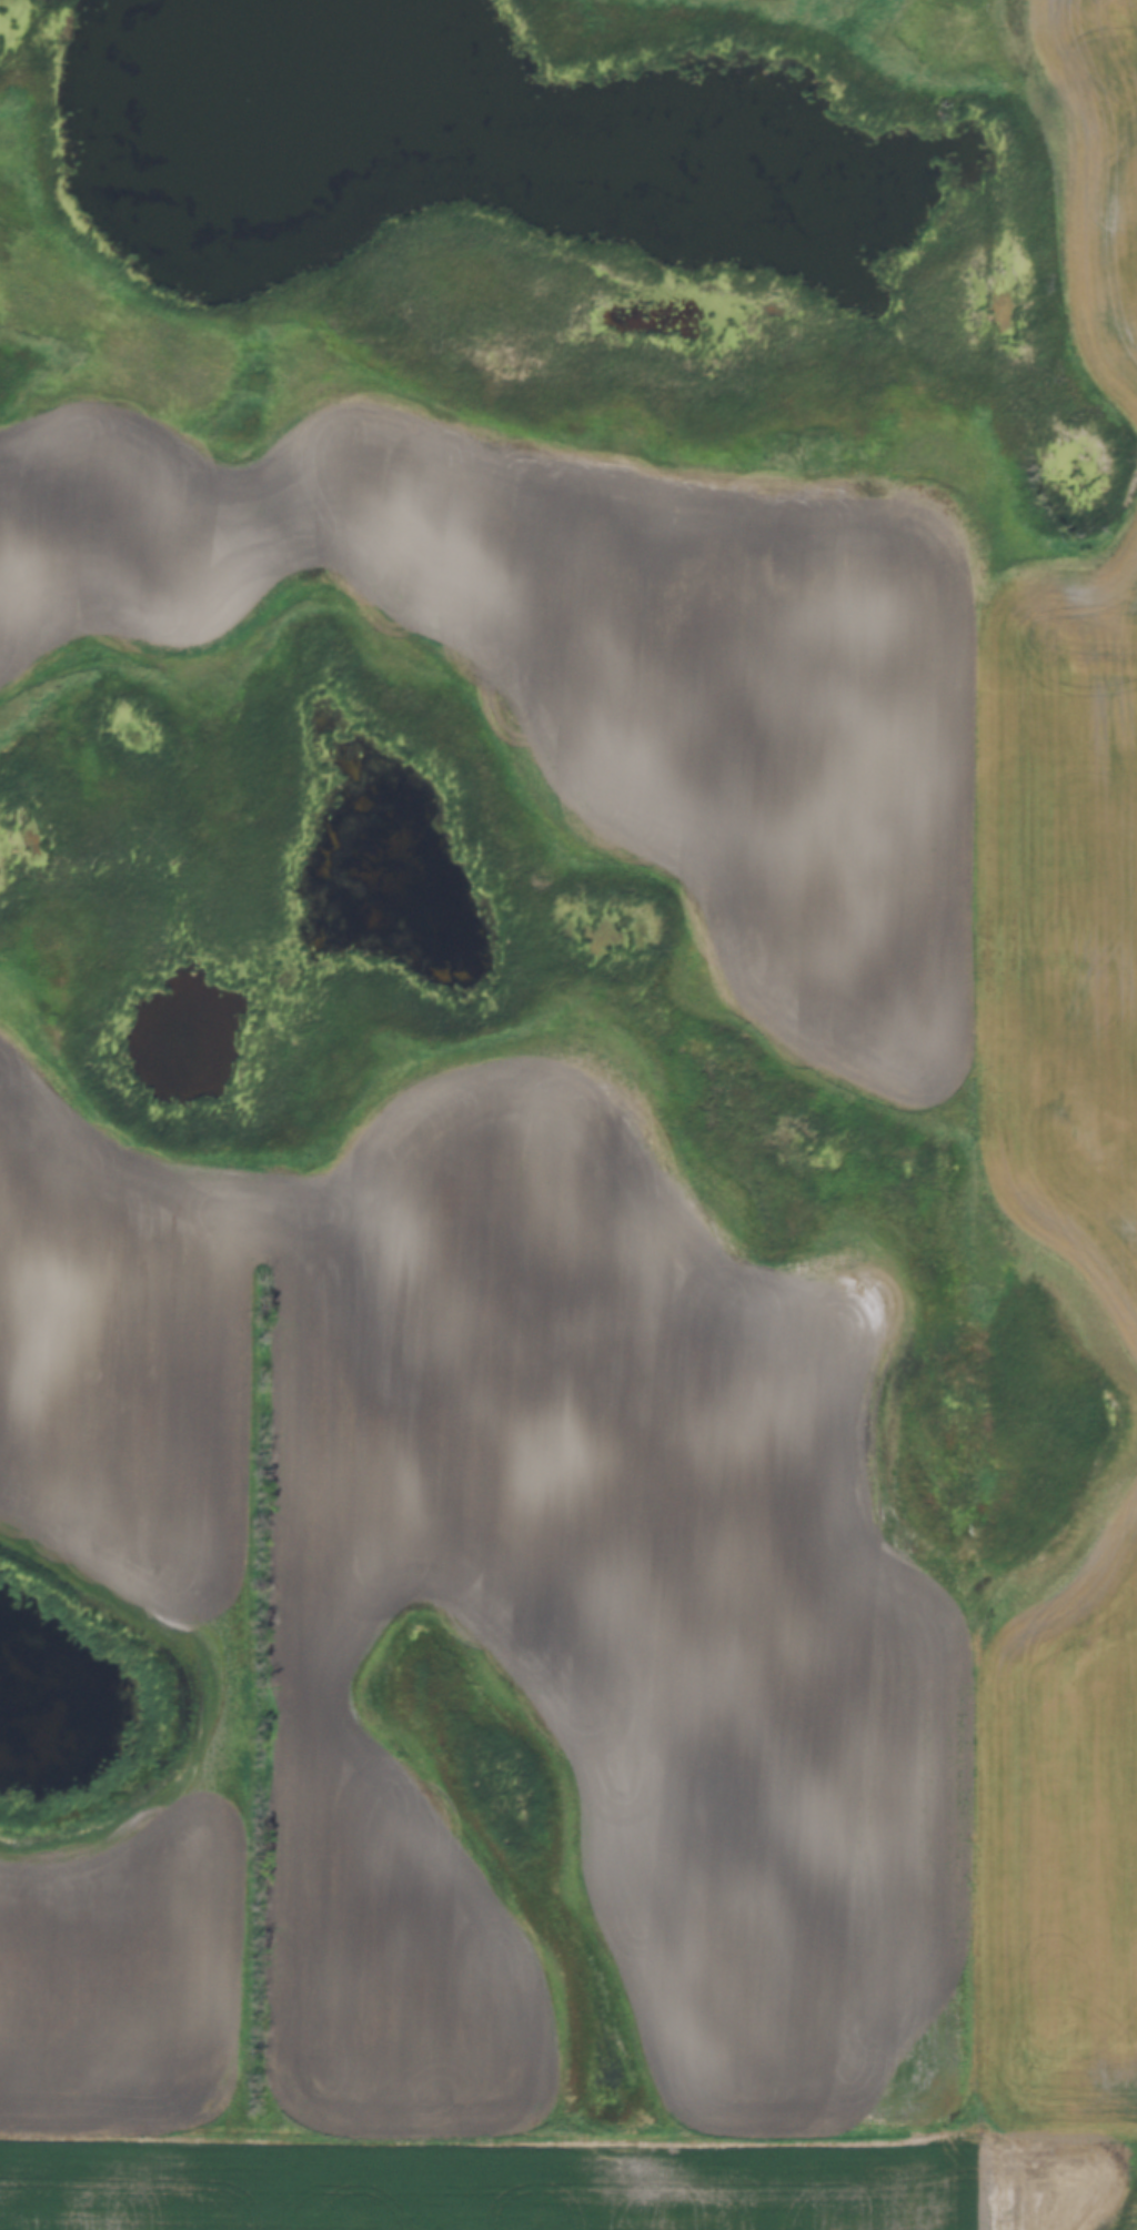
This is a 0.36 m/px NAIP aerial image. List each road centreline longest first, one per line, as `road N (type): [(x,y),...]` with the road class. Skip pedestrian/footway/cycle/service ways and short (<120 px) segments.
road 1 (track): [(1136,2143),(0,2152)]

